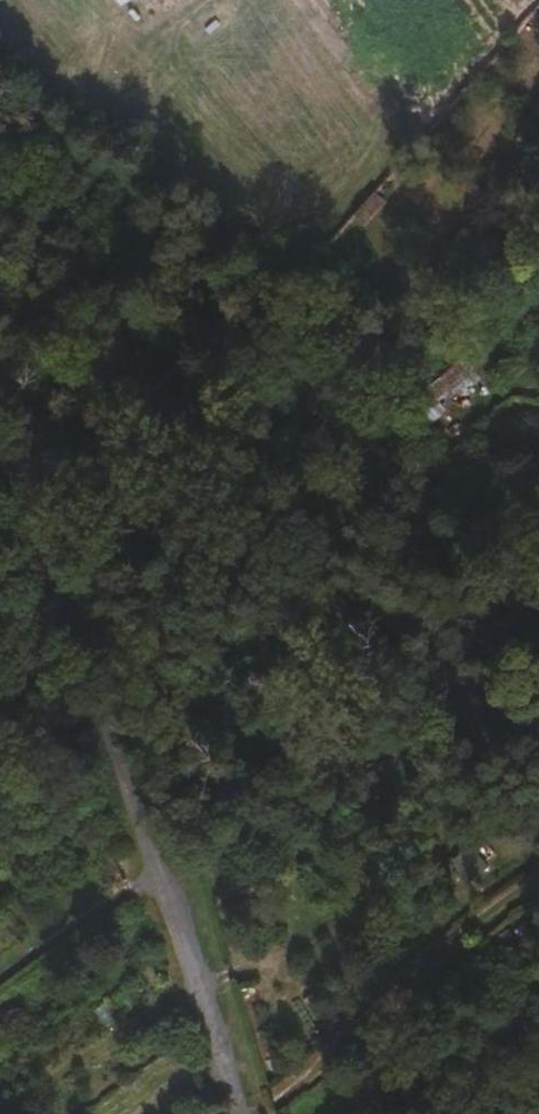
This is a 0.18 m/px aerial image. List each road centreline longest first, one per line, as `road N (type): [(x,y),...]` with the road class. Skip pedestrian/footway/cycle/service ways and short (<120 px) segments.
road 1 (track): [(0,403),(82,689),(241,1113)]

